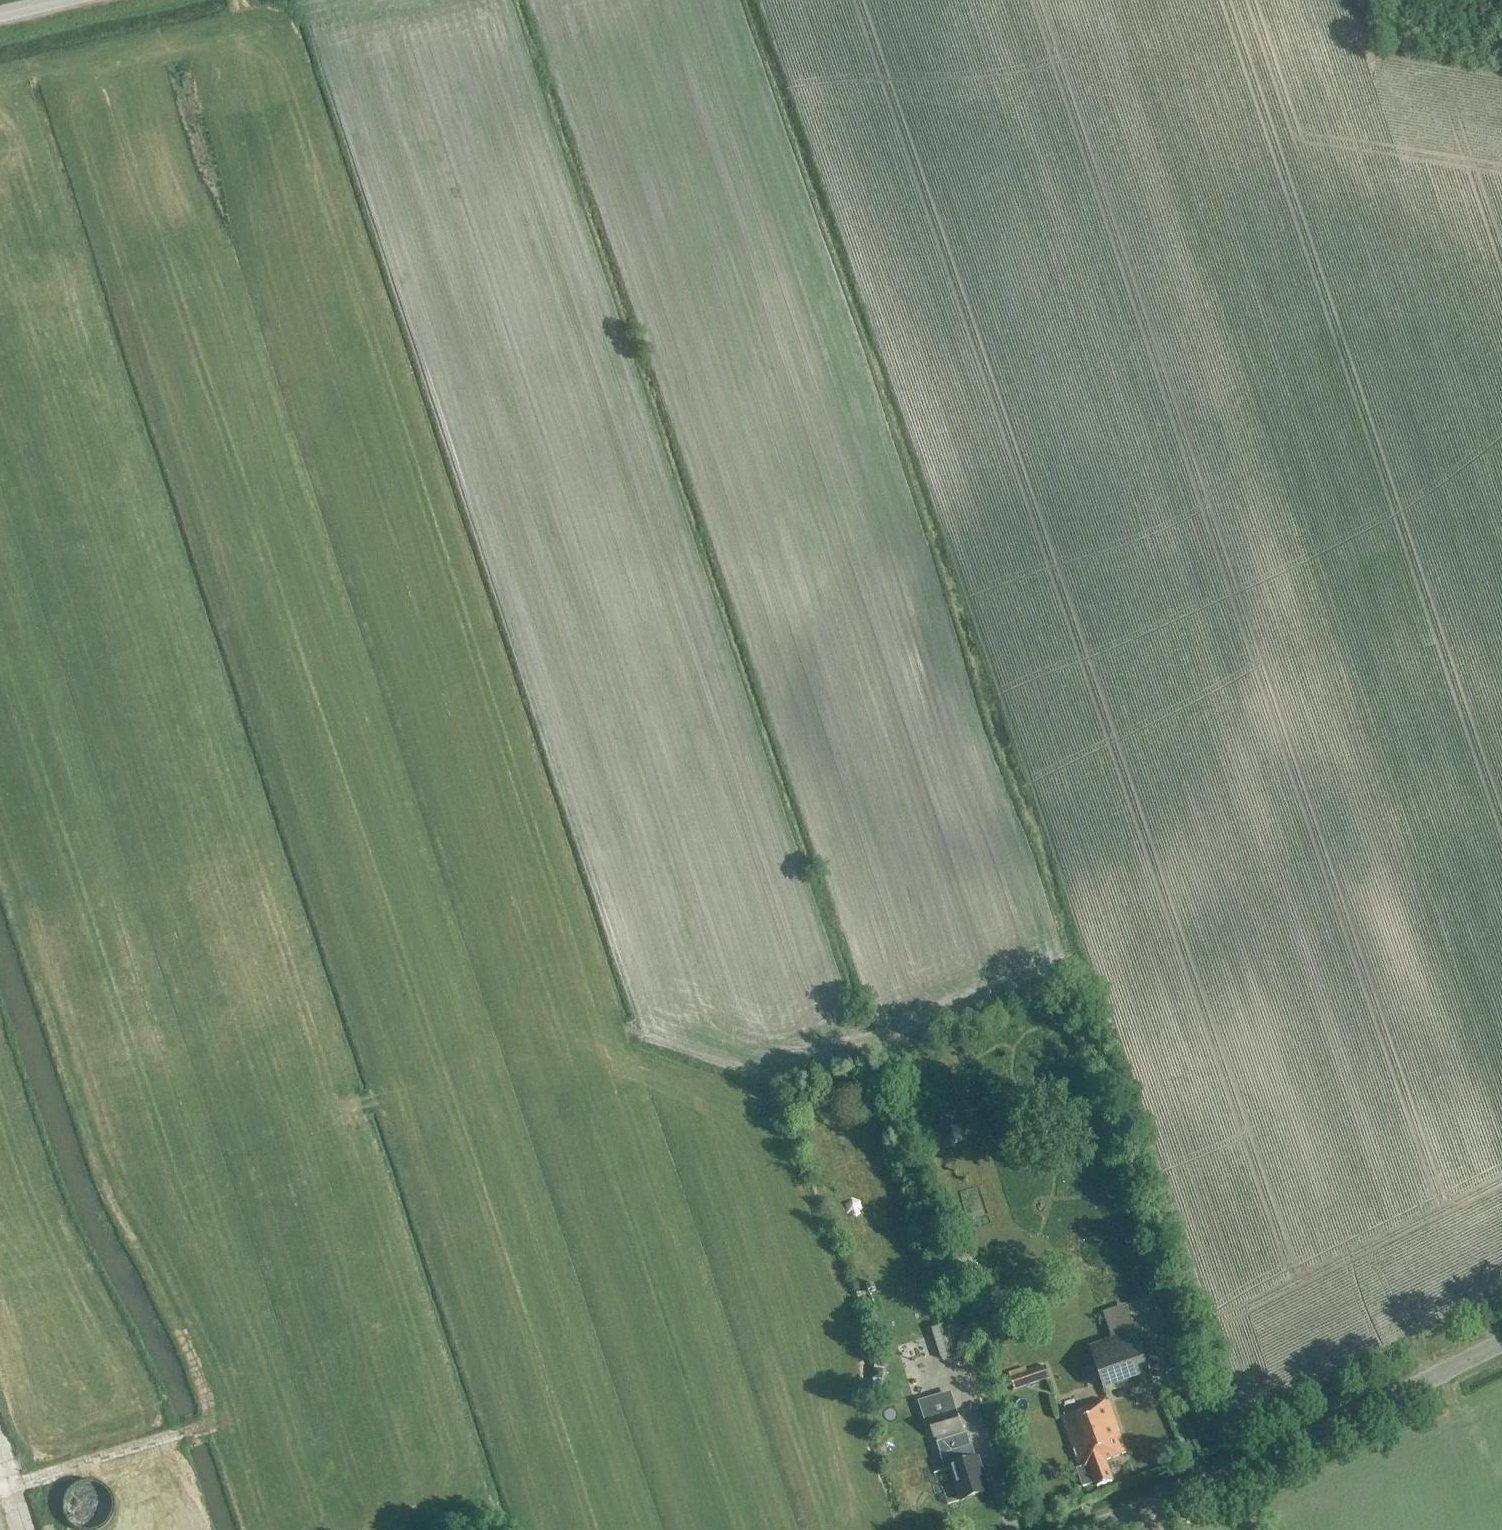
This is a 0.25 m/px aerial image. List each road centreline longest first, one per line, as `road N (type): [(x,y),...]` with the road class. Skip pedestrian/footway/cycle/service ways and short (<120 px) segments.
road 1 (tertiary): [(1090,1529),(1501,1341)]

